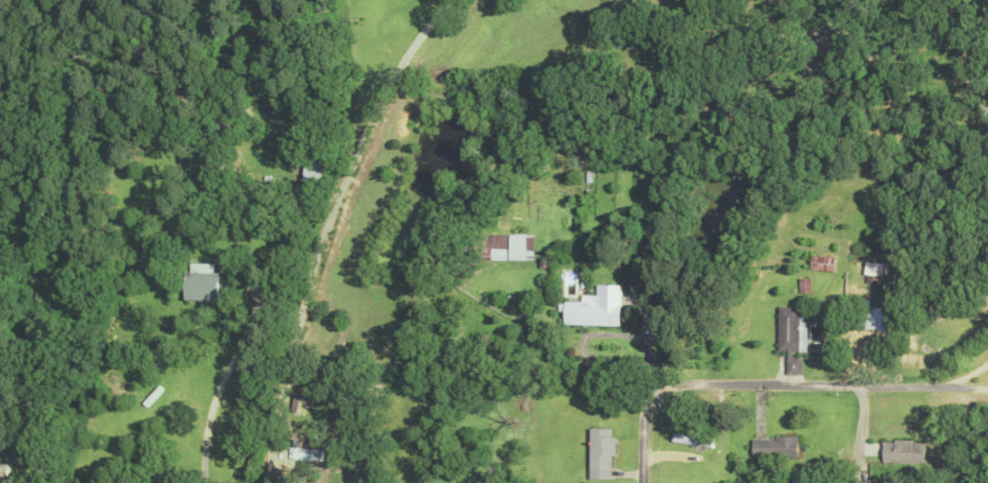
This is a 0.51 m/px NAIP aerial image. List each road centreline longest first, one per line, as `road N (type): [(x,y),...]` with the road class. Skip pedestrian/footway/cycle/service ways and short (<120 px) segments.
road 1 (residential): [(270,482),(277,415),(335,208),(381,95),(451,0)]
road 2 (residential): [(956,388),(696,385),(658,393),(646,407)]
road 3 (residential): [(641,482),(648,317)]

